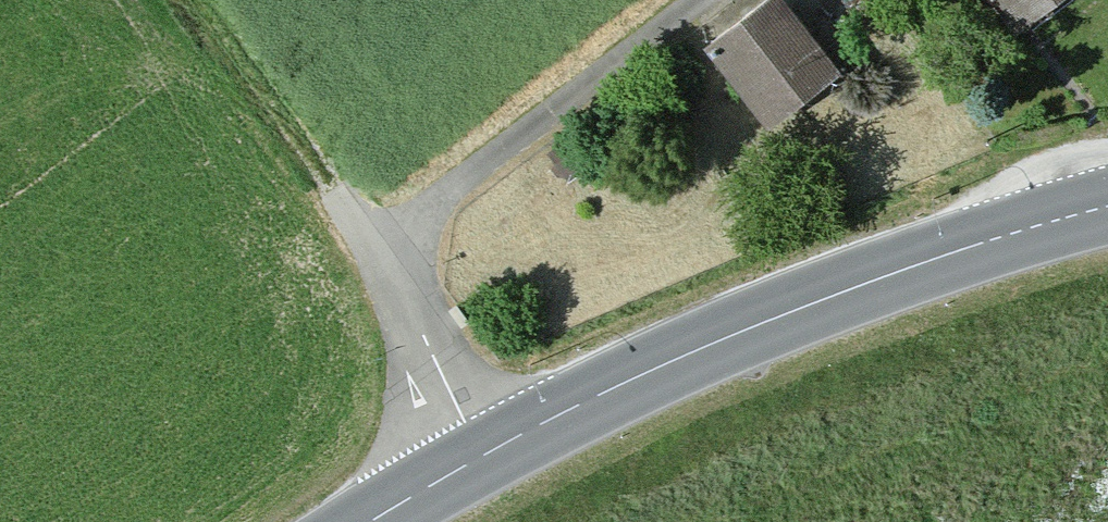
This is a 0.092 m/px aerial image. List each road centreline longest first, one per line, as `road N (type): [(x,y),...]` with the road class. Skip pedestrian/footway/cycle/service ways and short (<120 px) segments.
road 1 (secondary): [(1107,206),(827,296),(692,351),(481,456)]
road 2 (residential): [(481,456),(406,278),(421,226),(711,0)]
road 3 (track): [(198,0),(406,278)]
road 4 (secondary): [(481,456),(370,521)]

